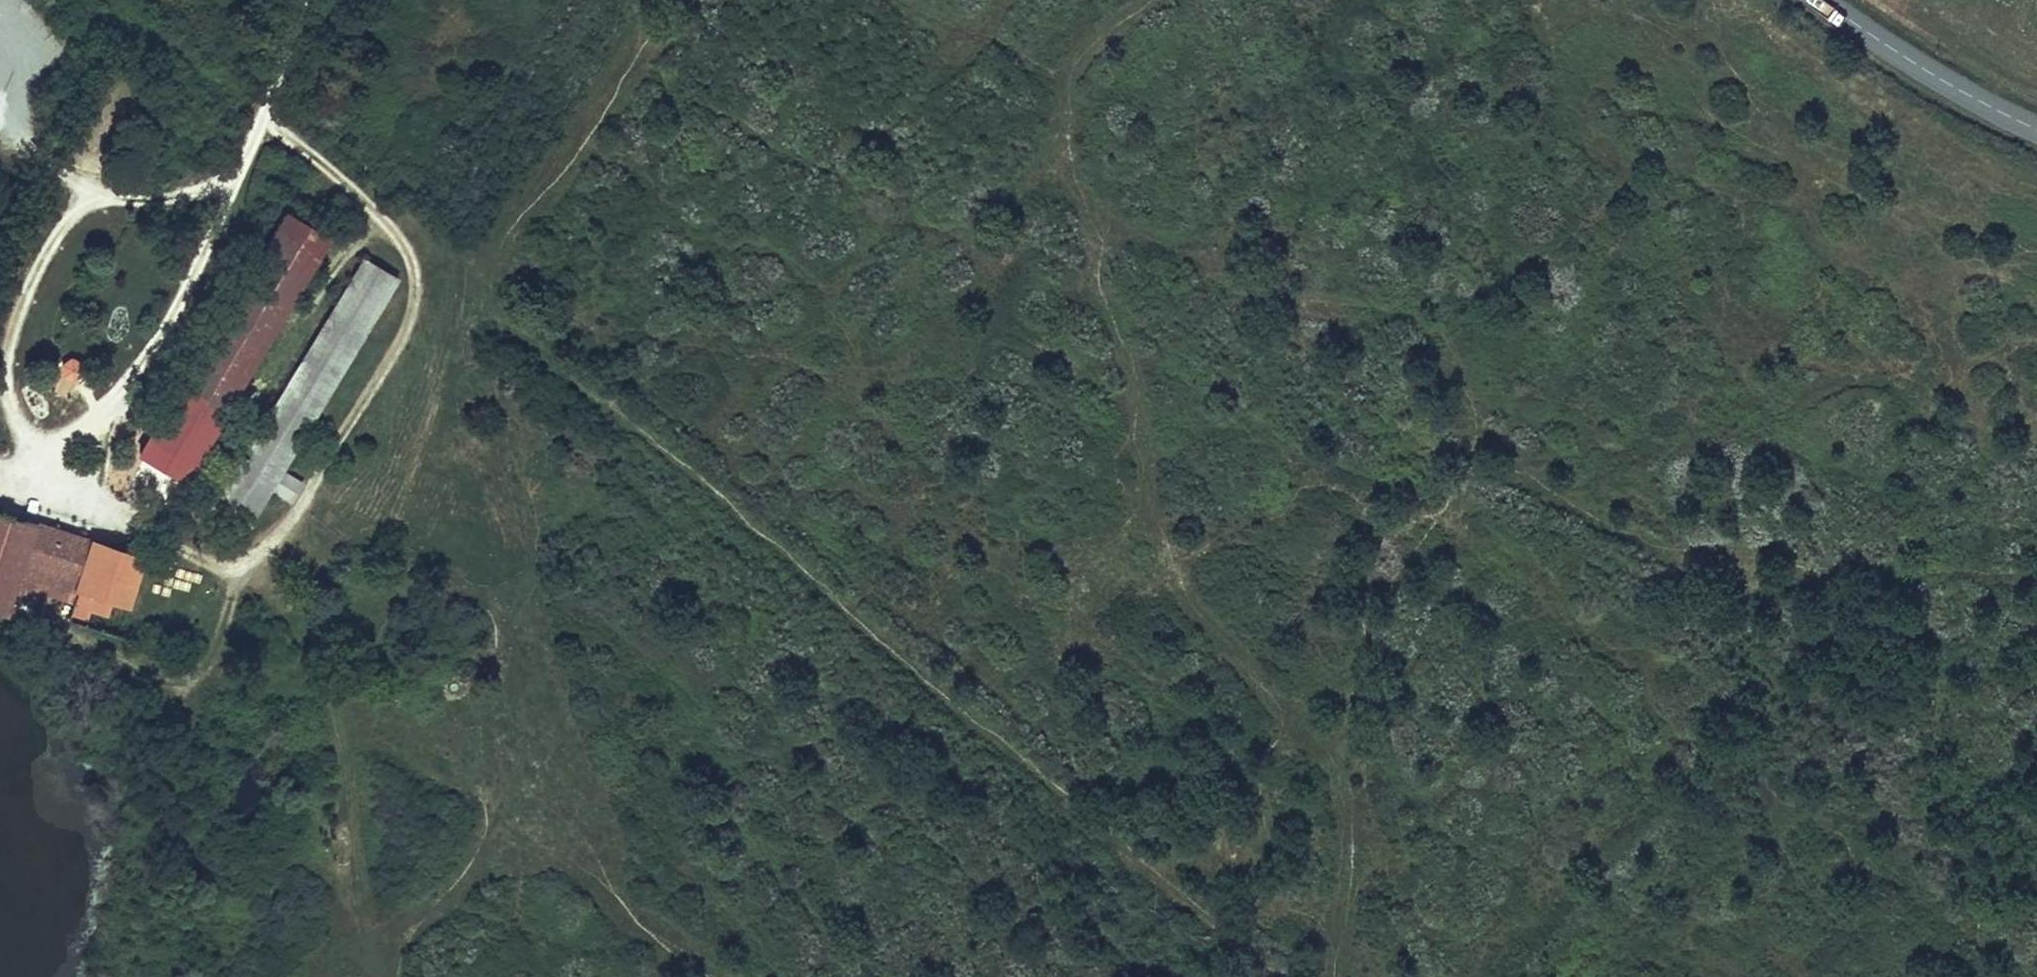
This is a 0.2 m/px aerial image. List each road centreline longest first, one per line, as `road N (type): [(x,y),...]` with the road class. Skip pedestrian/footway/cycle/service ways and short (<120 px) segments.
road 1 (track): [(261,120),(471,284),(1263,976)]
road 2 (track): [(367,203),(404,249),(418,291),(404,336),(252,574),(294,622),(333,701),(346,825)]
road 3 (track): [(0,468),(9,471),(22,432),(10,336),(48,244),(74,208),(203,193),(240,179)]
road 4 (tertiary): [(1820,0),(1911,62),(2036,129)]

